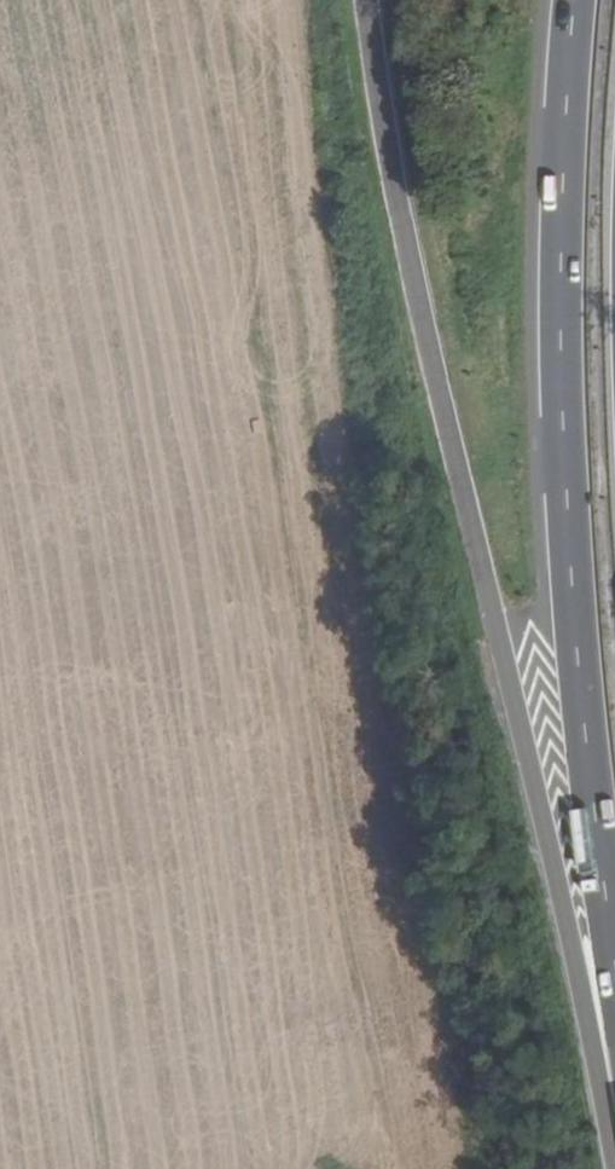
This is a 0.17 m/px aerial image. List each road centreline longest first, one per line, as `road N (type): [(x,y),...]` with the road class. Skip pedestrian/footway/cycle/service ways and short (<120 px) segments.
road 1 (trunk): [(359,0),(369,96),(614,1130)]
road 2 (trunk): [(574,0),(558,273),(563,472),(578,702),(614,975)]

